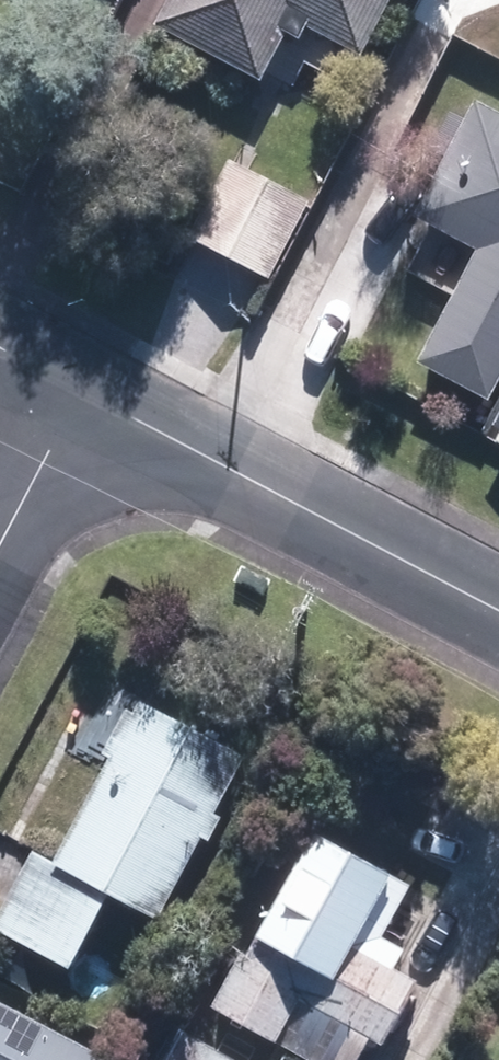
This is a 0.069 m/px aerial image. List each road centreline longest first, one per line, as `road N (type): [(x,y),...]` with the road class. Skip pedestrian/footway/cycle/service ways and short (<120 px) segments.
road 1 (residential): [(80,392),(498,612)]
road 2 (residential): [(0,544),(80,392)]

